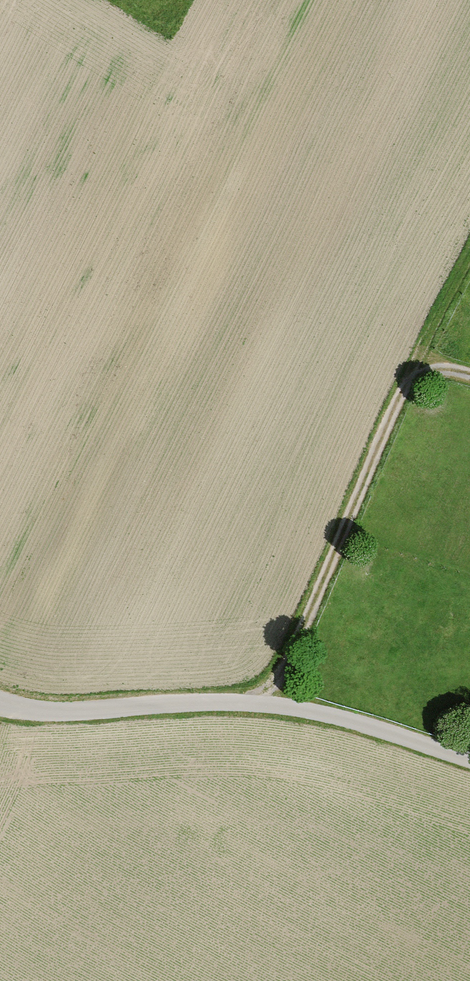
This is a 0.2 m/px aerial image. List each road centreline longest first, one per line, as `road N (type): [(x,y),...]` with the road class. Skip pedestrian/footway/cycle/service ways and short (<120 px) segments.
road 1 (residential): [(0,703),(54,712),(259,704),(323,714),(469,761)]
road 2 (track): [(273,706),(278,676),(409,378),(469,376)]
road 3 (track): [(409,378),(469,257)]

